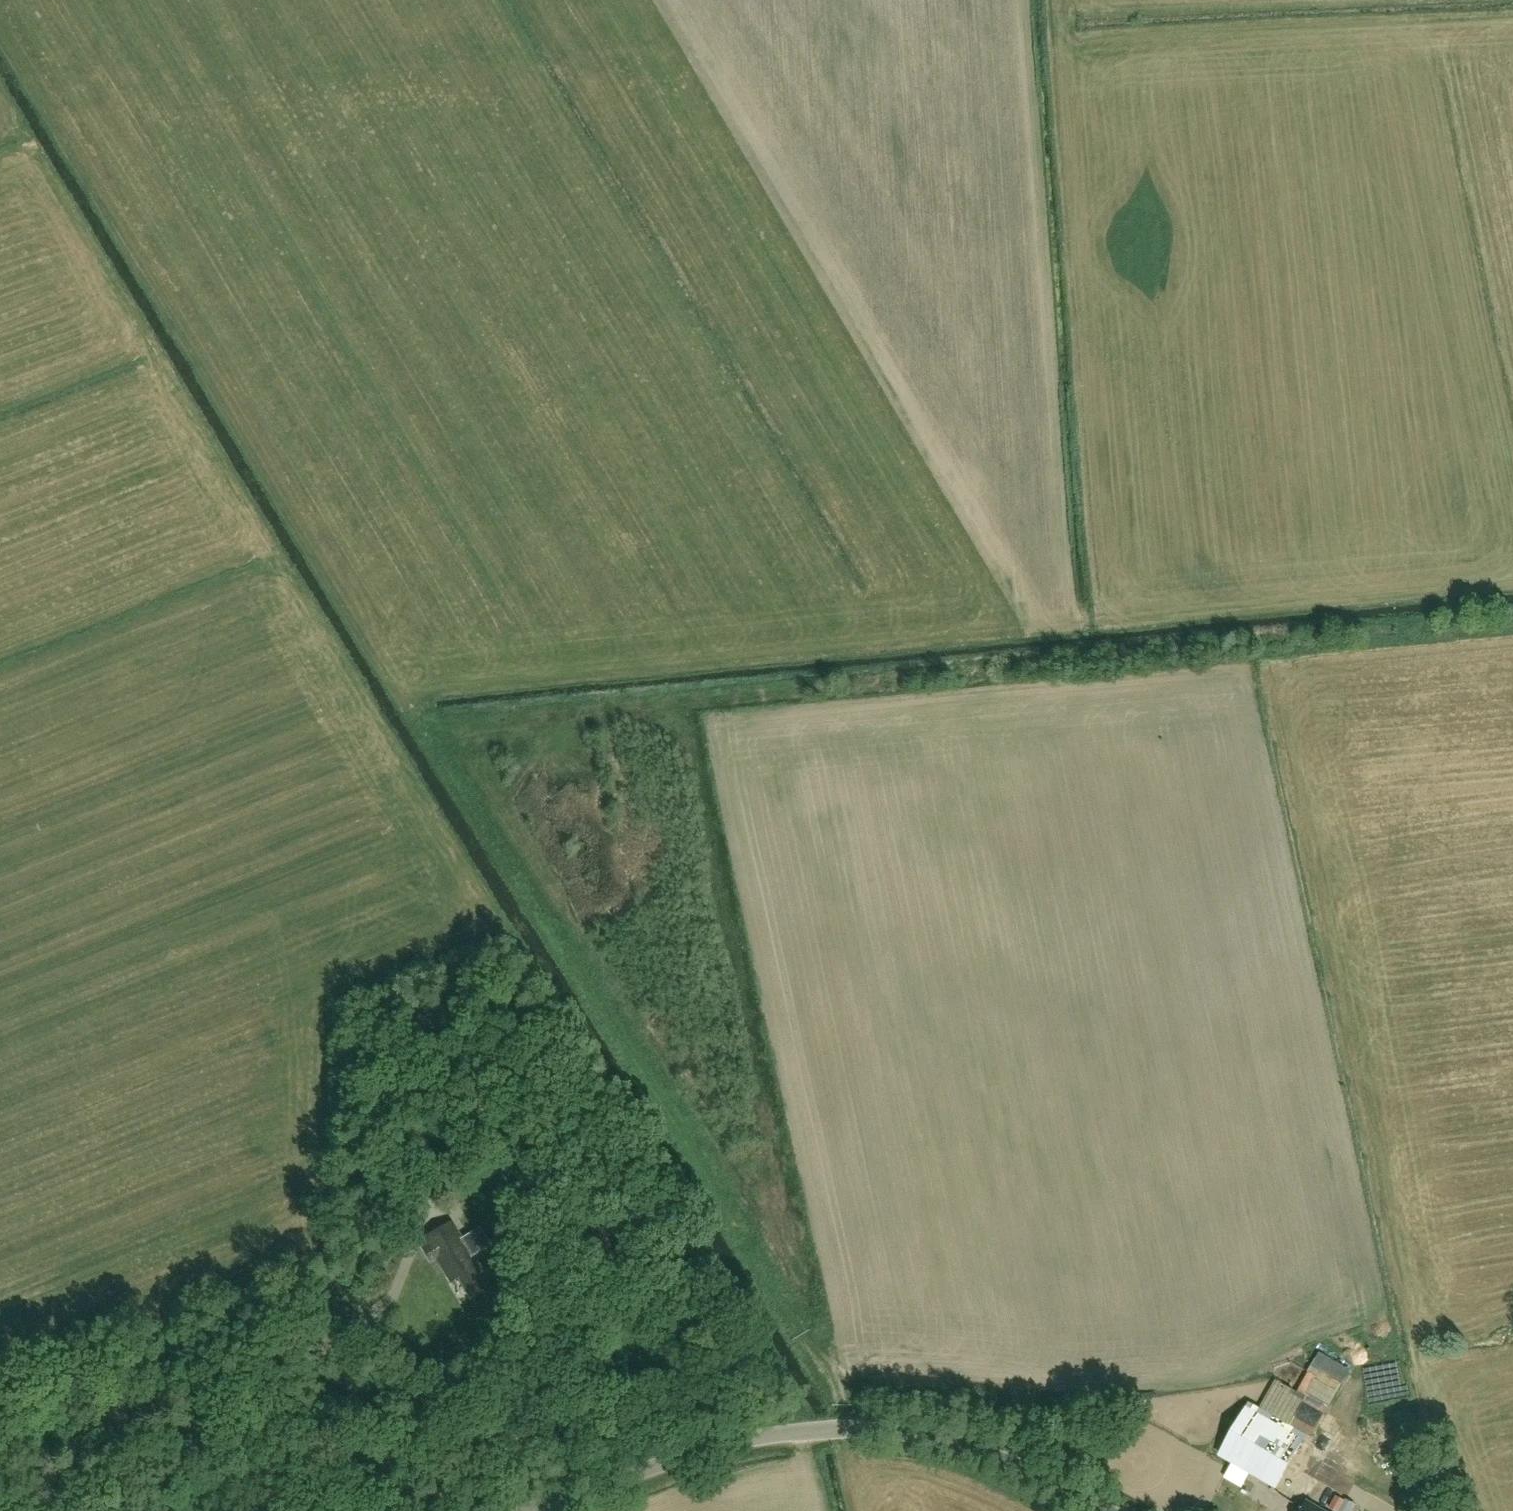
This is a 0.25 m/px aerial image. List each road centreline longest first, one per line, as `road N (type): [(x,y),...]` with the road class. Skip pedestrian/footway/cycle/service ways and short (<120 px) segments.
road 1 (unclassified): [(1107,1510),(973,1449),(854,1429),(726,1444),(527,1510)]

